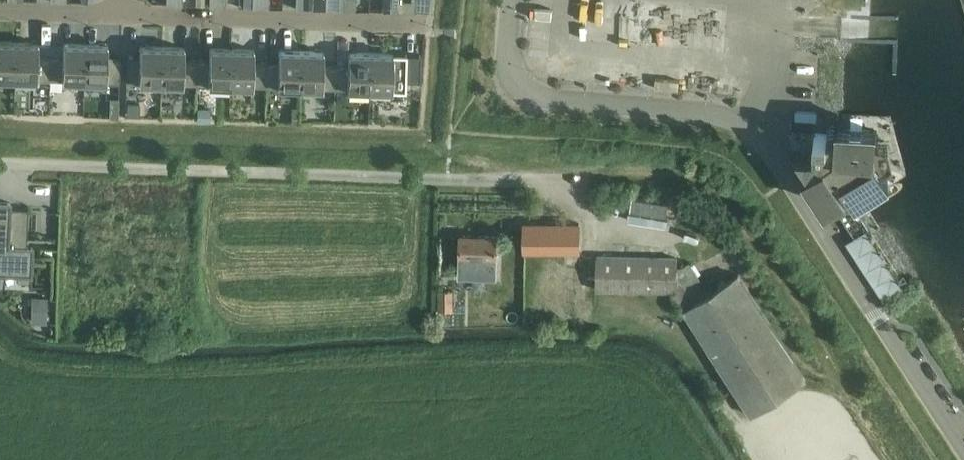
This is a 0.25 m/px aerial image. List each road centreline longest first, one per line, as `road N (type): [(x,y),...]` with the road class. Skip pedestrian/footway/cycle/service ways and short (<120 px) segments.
road 1 (residential): [(963,452),(746,126),(721,114),(520,97),(510,69),(514,0)]
road 2 (residential): [(580,212),(566,196),(493,182),(0,161)]
road 3 (residential): [(124,15),(431,24)]
road 4 (residential): [(0,12),(124,15)]

